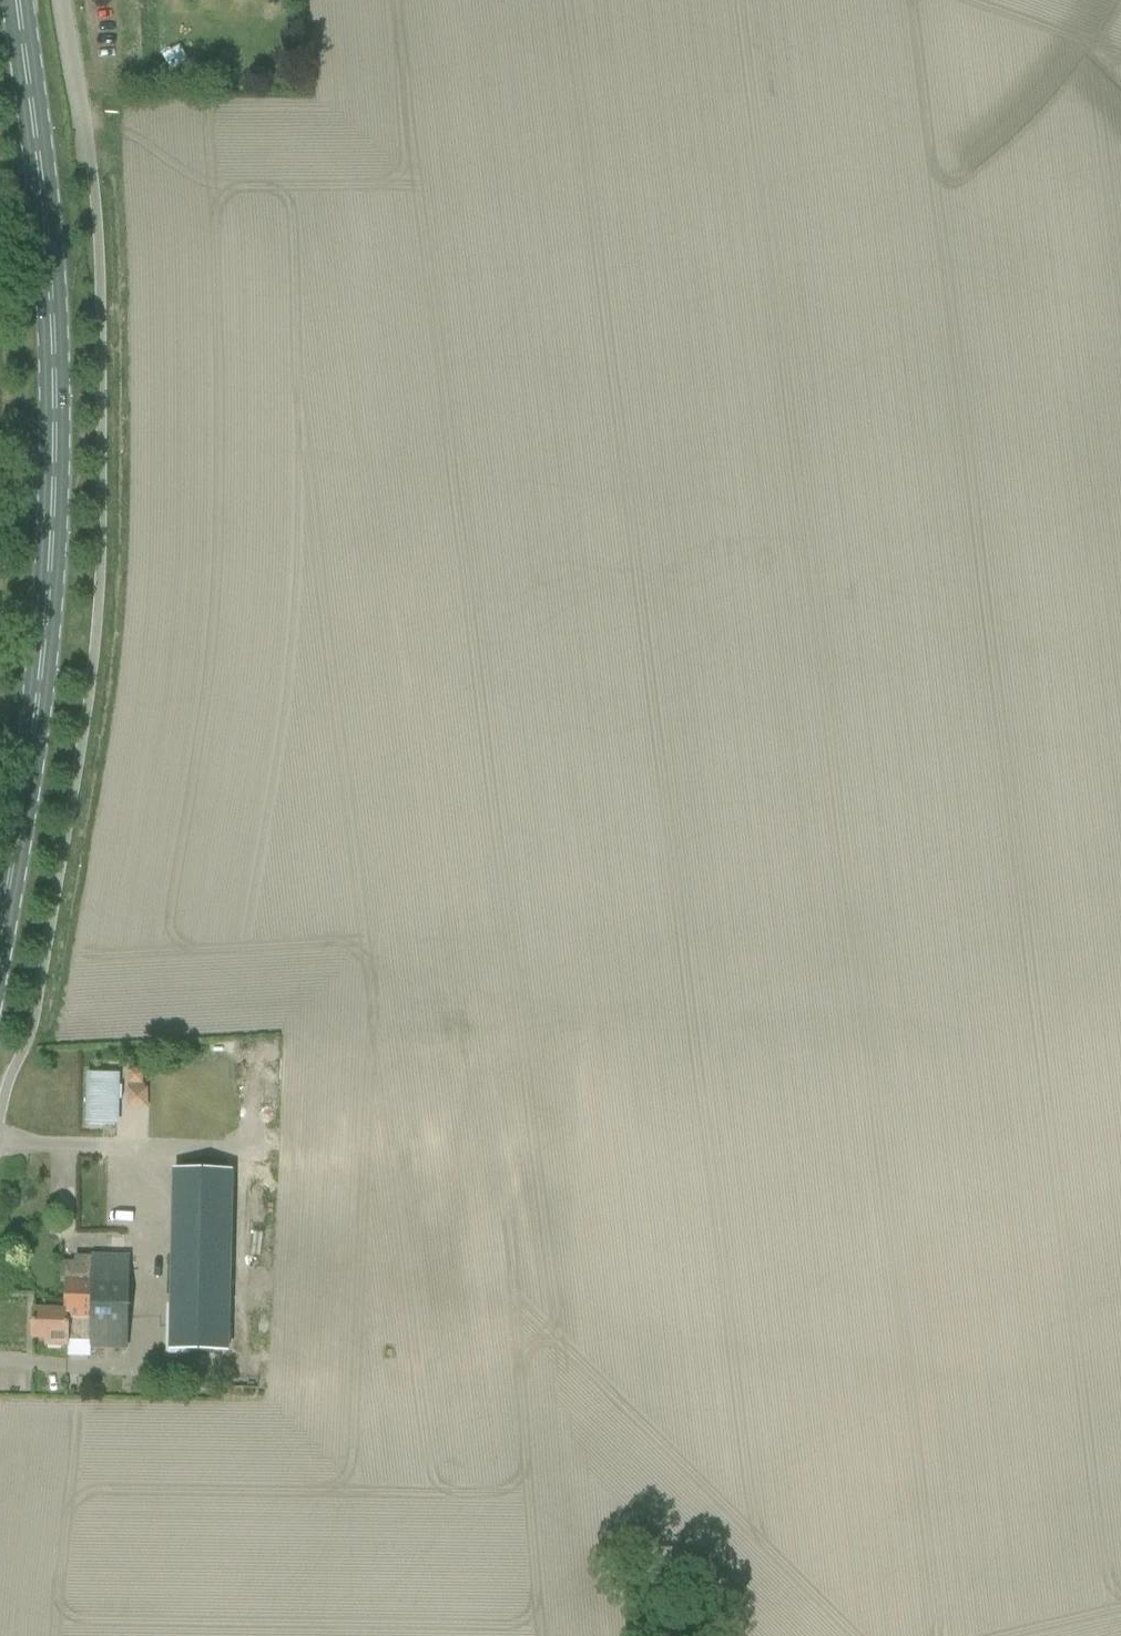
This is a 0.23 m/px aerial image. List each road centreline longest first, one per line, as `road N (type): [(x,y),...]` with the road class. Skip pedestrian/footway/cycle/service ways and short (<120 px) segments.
road 1 (primary): [(0,923),(43,637),(52,481),(49,300),(17,0)]
road 2 (unclassified): [(89,165),(60,0)]

